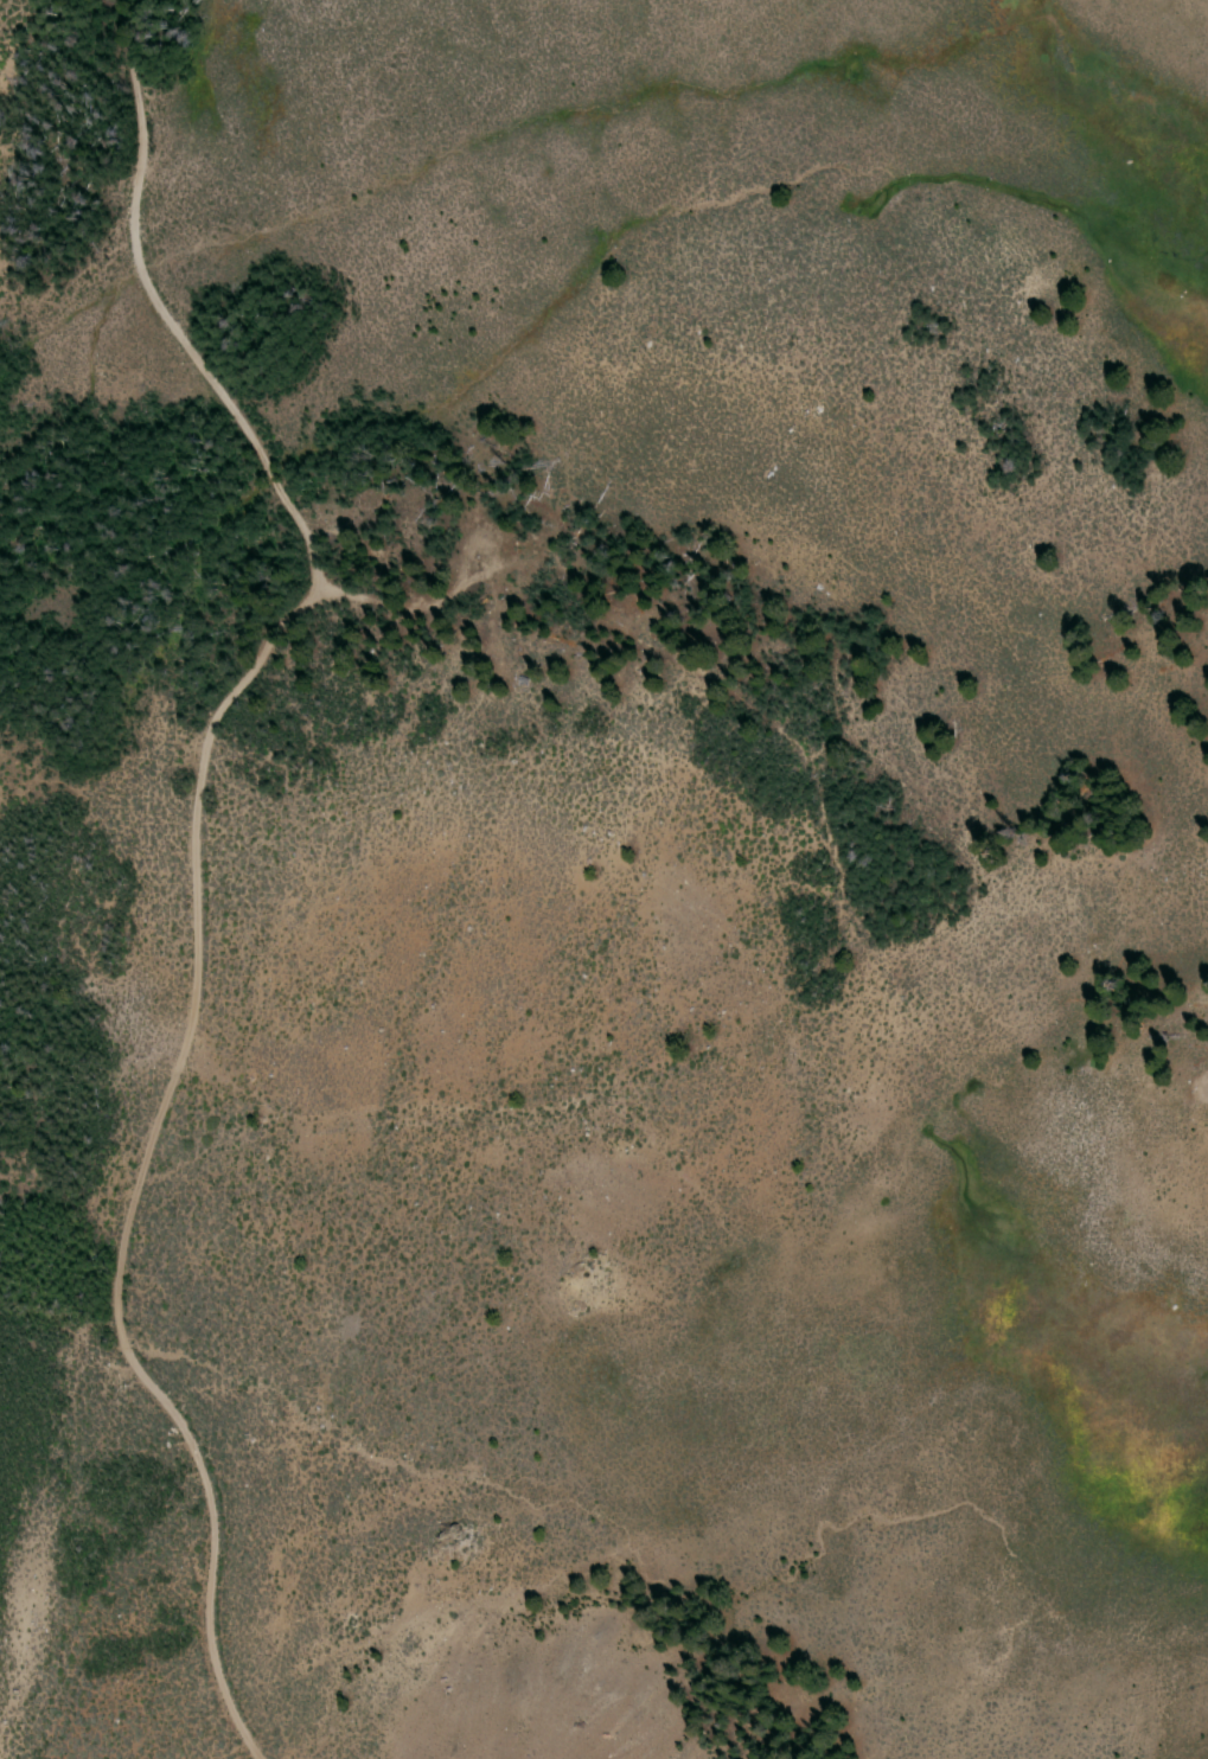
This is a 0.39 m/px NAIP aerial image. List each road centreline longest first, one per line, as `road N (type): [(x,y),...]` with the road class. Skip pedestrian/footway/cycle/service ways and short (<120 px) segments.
road 1 (track): [(264,1758),(226,1691),(213,1630),(219,1540),(212,1484),(173,1408),(129,1348),(121,1279),(197,1015),(203,772),(219,711),(311,605),(314,575),(303,526),(151,277),(141,232),(141,105),(113,0)]
road 2 (track): [(313,584),(396,609),(424,607),(507,564)]

